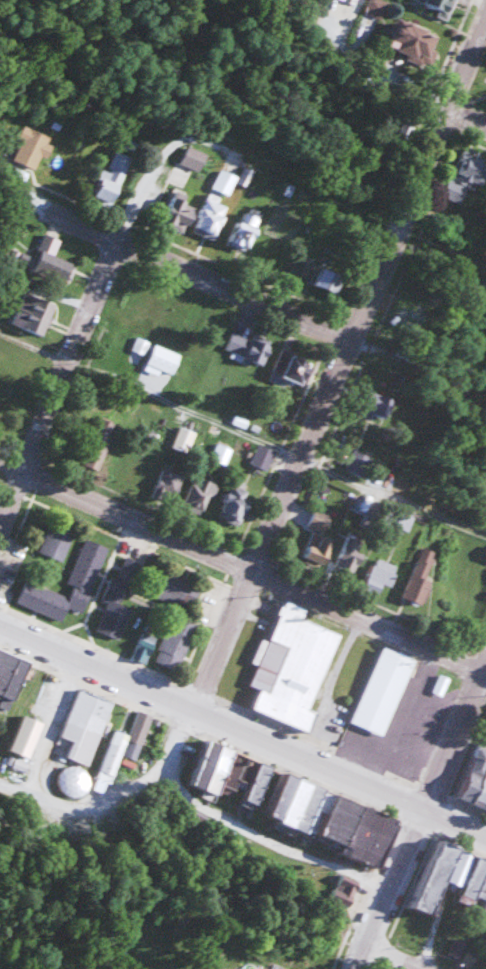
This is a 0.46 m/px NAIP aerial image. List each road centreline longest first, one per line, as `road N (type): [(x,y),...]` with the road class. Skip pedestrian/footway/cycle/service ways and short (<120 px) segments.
road 1 (residential): [(195,709),(485,16)]
road 2 (residential): [(485,674),(0,461)]
road 3 (tertiary): [(0,625),(485,835)]
road 4 (residential): [(0,525),(173,125)]
road 5 (residential): [(42,206),(349,344)]
road 6 (residential): [(485,122),(358,61),(333,38)]
road 7 (residential): [(355,968),(424,808)]
road 8 (residential): [(195,709),(157,776),(78,812)]
road 9 (residential): [(424,808),(485,663)]

